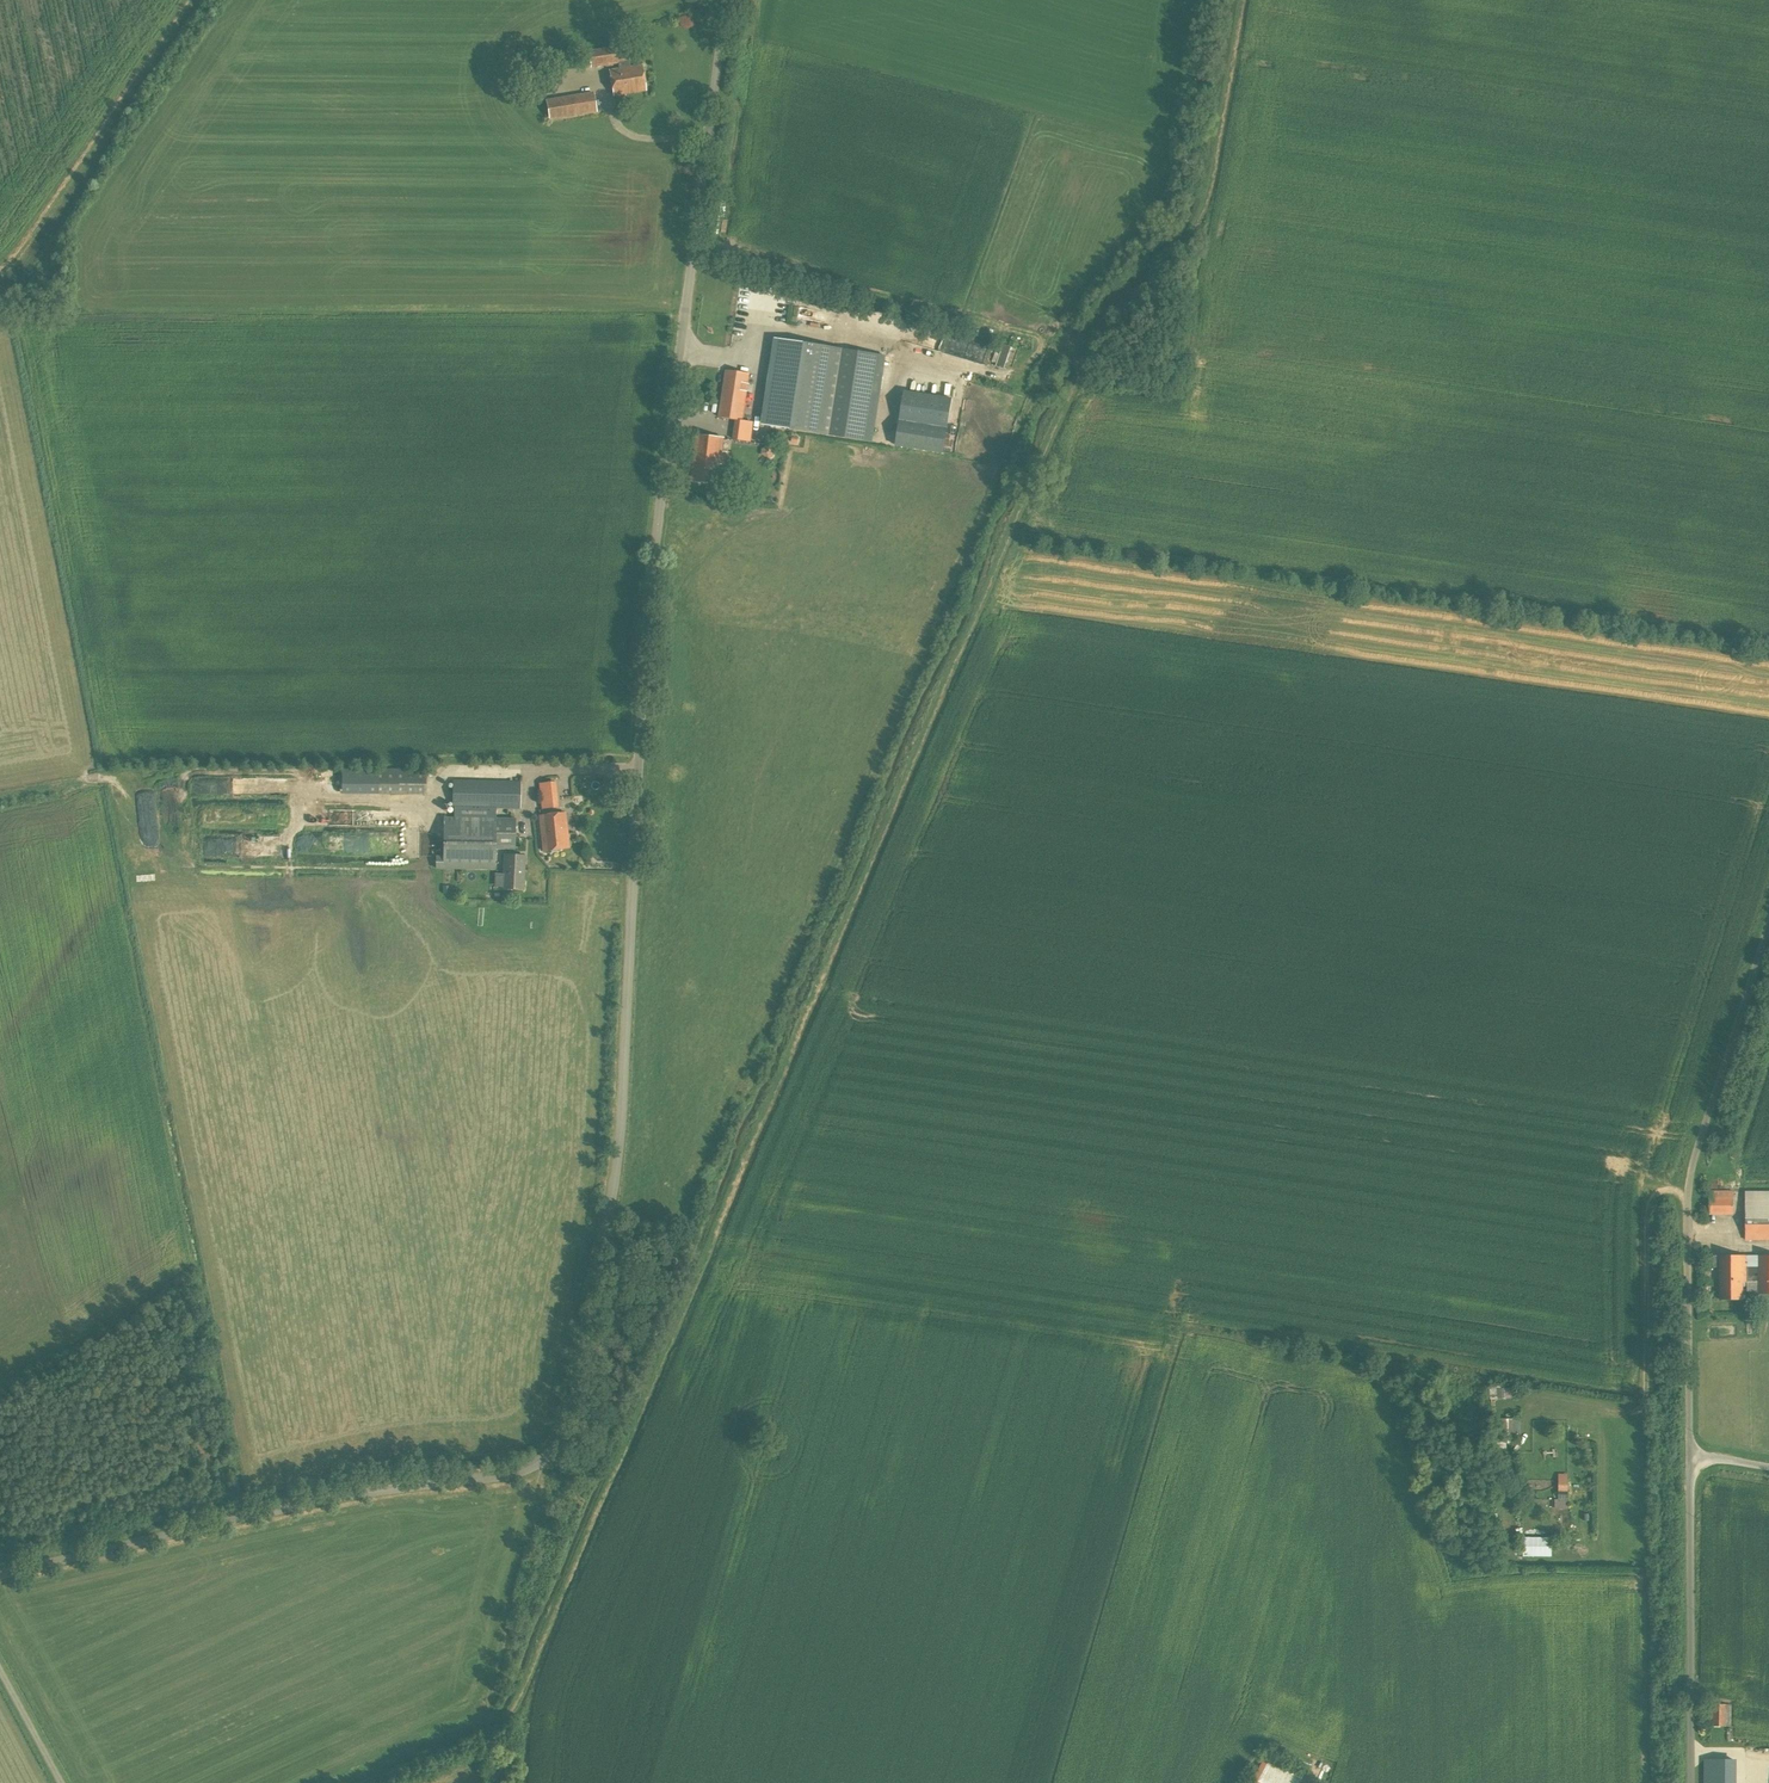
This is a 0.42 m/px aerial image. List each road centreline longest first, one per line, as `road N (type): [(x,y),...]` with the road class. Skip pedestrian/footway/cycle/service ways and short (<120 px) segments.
road 1 (unclassified): [(0,1579),(335,1497),(526,1471),(561,1441),(620,1170),(654,571),(727,0)]
road 2 (unclassified): [(1690,1453),(1690,1204),(1768,935)]
road 3 (unclassified): [(1691,1782),(1690,1453)]
road 4 (unclassified): [(61,1782),(0,1671)]

